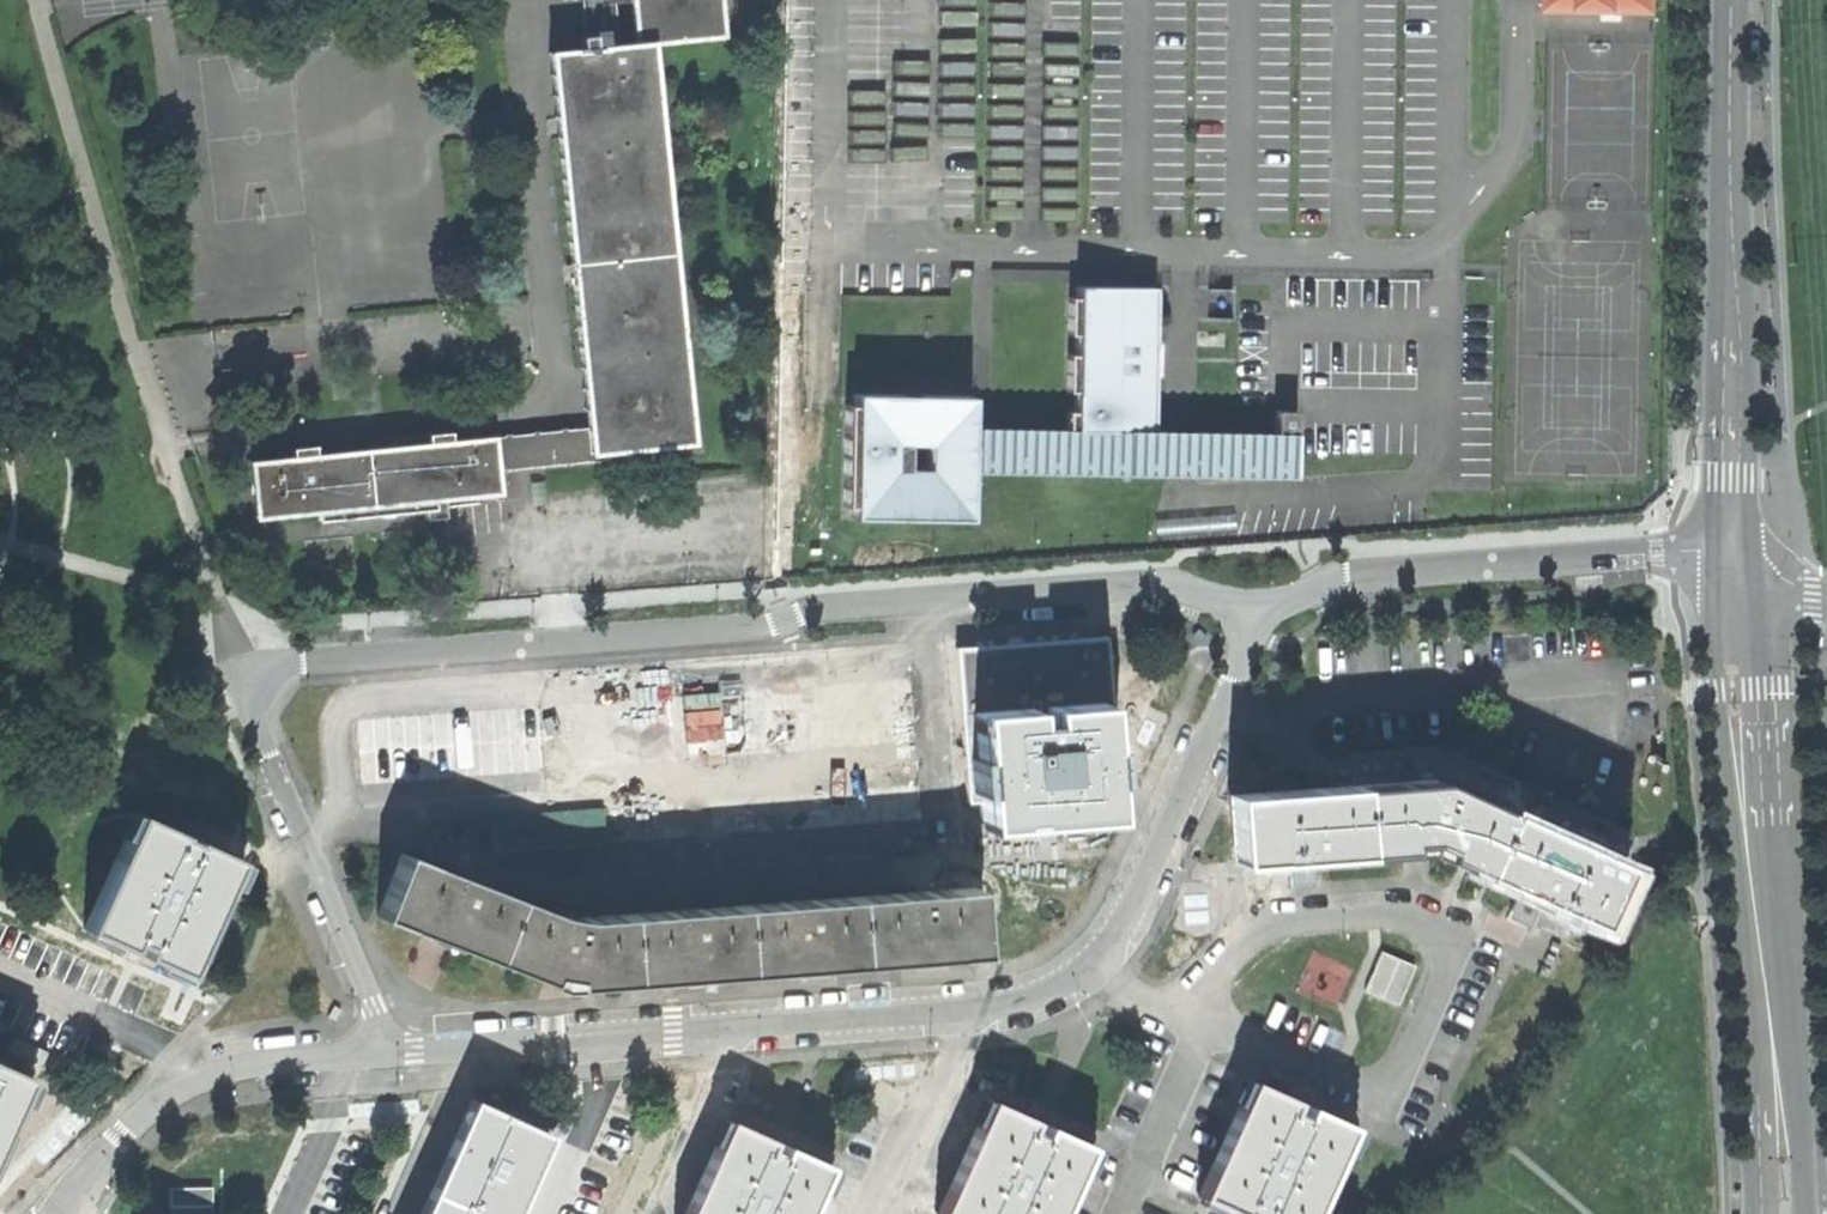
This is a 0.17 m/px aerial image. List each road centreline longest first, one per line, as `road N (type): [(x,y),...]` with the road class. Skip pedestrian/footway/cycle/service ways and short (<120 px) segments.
road 1 (residential): [(1262,606),(1172,584),(809,609),(759,627),(257,660),(238,690),(392,1054)]
road 2 (residential): [(392,1054),(1002,1008),(1070,984),(1118,930),(1221,717),(1262,606)]
road 3 (tertiary): [(1784,1213),(1734,555)]
road 4 (tertiary): [(1734,555),(1740,0)]
road 5 (residential): [(1734,555),(1365,571),(1323,577),(1262,606)]
road 6 (residential): [(392,1054),(268,1065),(197,1082),(123,1137),(65,1213)]

